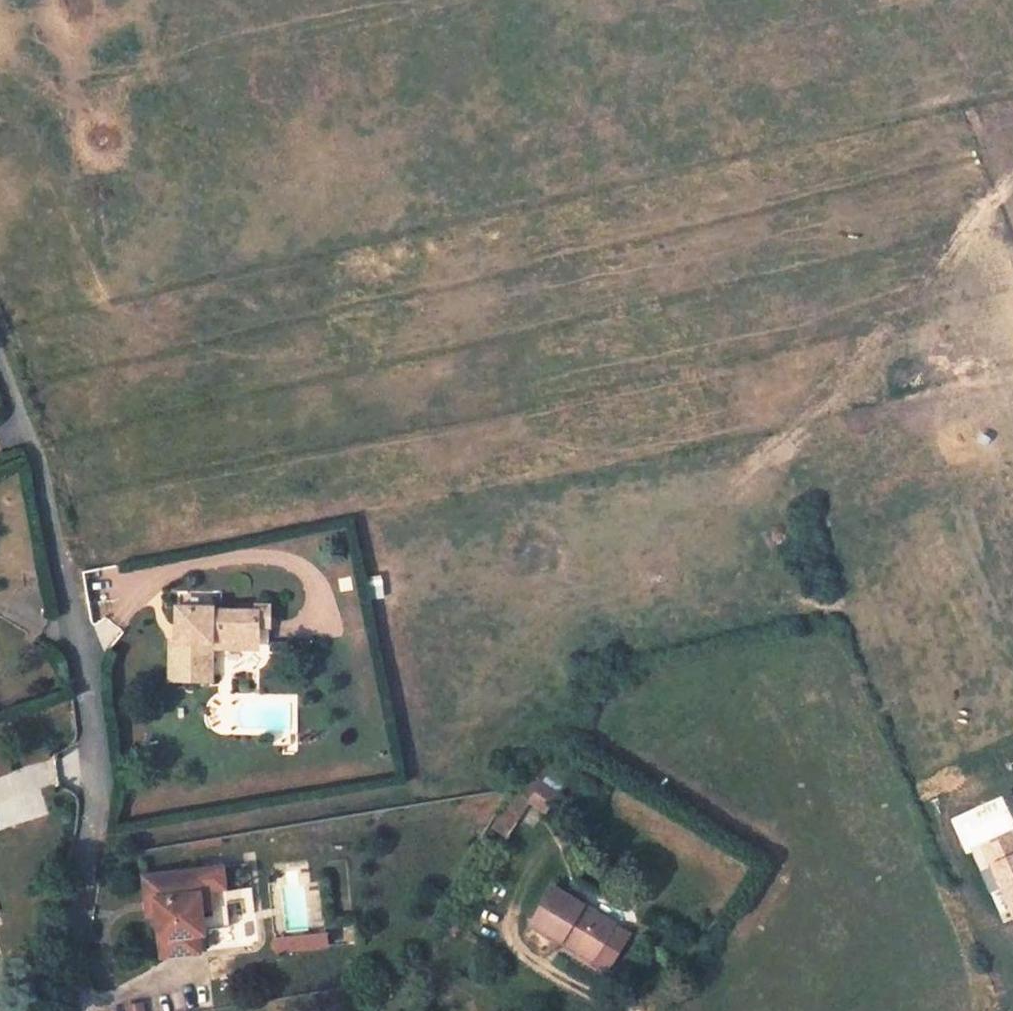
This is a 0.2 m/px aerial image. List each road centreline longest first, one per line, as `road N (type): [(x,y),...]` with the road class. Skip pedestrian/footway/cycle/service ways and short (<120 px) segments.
road 1 (residential): [(66,1010),(53,965),(91,809),(89,709),(29,430),(5,381)]

